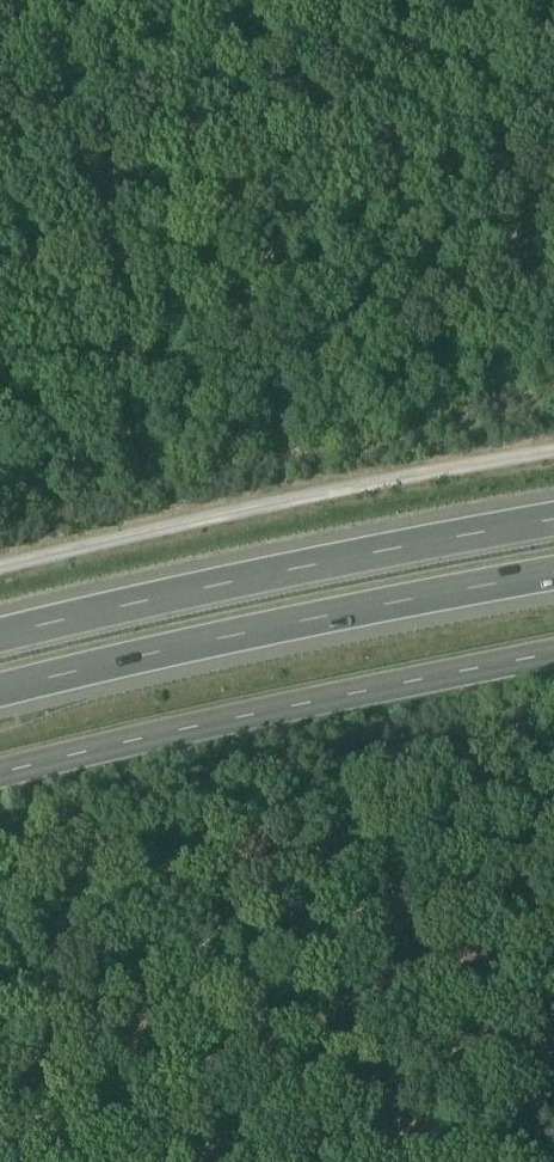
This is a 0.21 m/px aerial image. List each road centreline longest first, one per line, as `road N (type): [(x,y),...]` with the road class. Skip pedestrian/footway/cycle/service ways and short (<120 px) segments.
road 1 (tertiary): [(0,773),(553,655)]
road 2 (motorway): [(0,692),(553,577)]
road 3 (motorway): [(553,524),(0,638)]
road 4 (track): [(553,453),(279,498),(0,565)]

